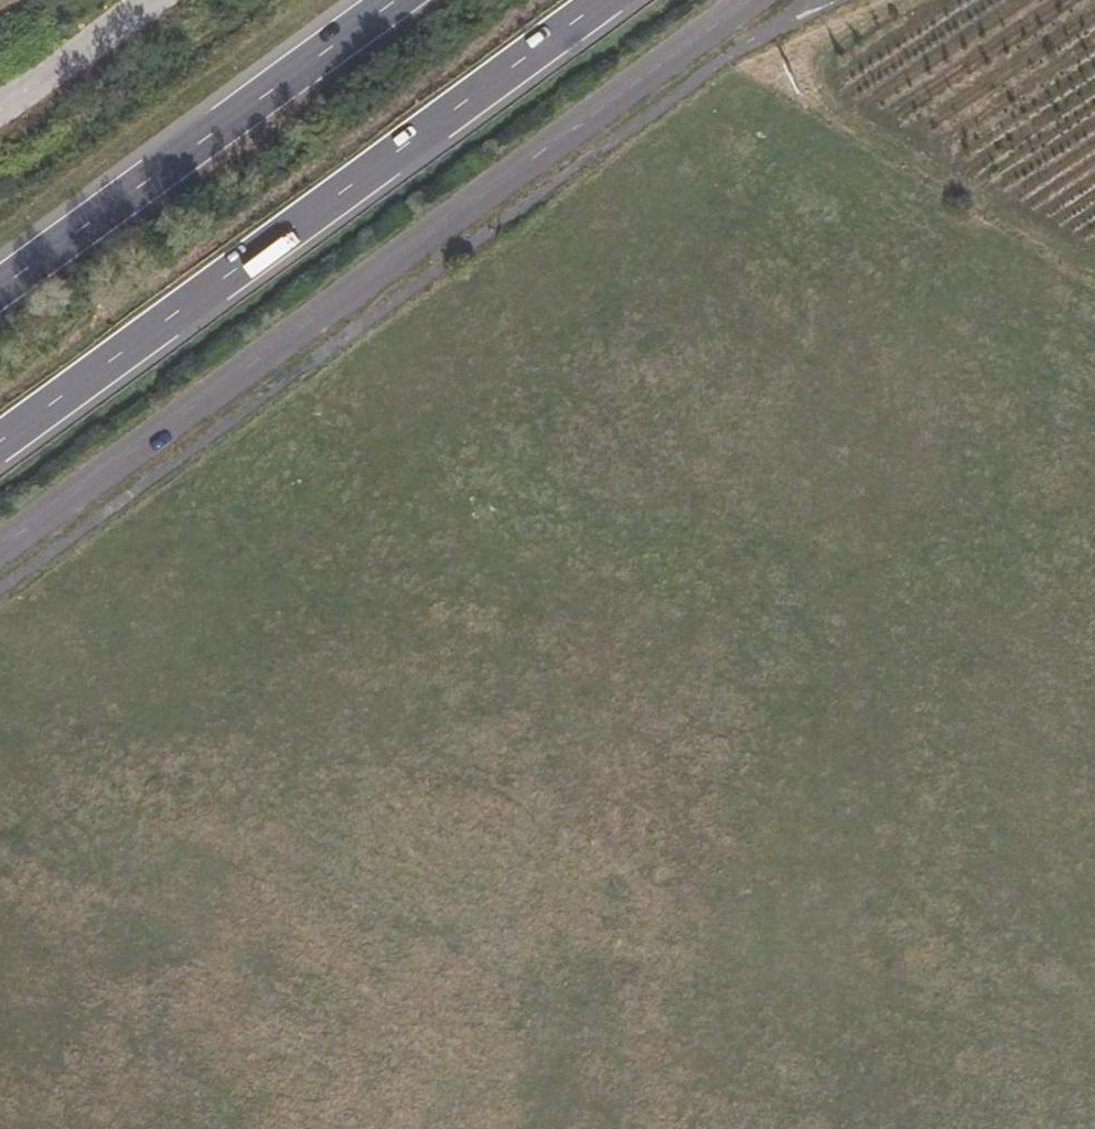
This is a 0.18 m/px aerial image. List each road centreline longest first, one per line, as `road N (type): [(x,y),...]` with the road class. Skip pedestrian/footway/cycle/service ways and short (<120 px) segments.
road 1 (unclassified): [(0,547),(735,0)]
road 2 (trunk): [(0,440),(606,0)]
road 3 (trunk): [(393,0),(0,286)]

